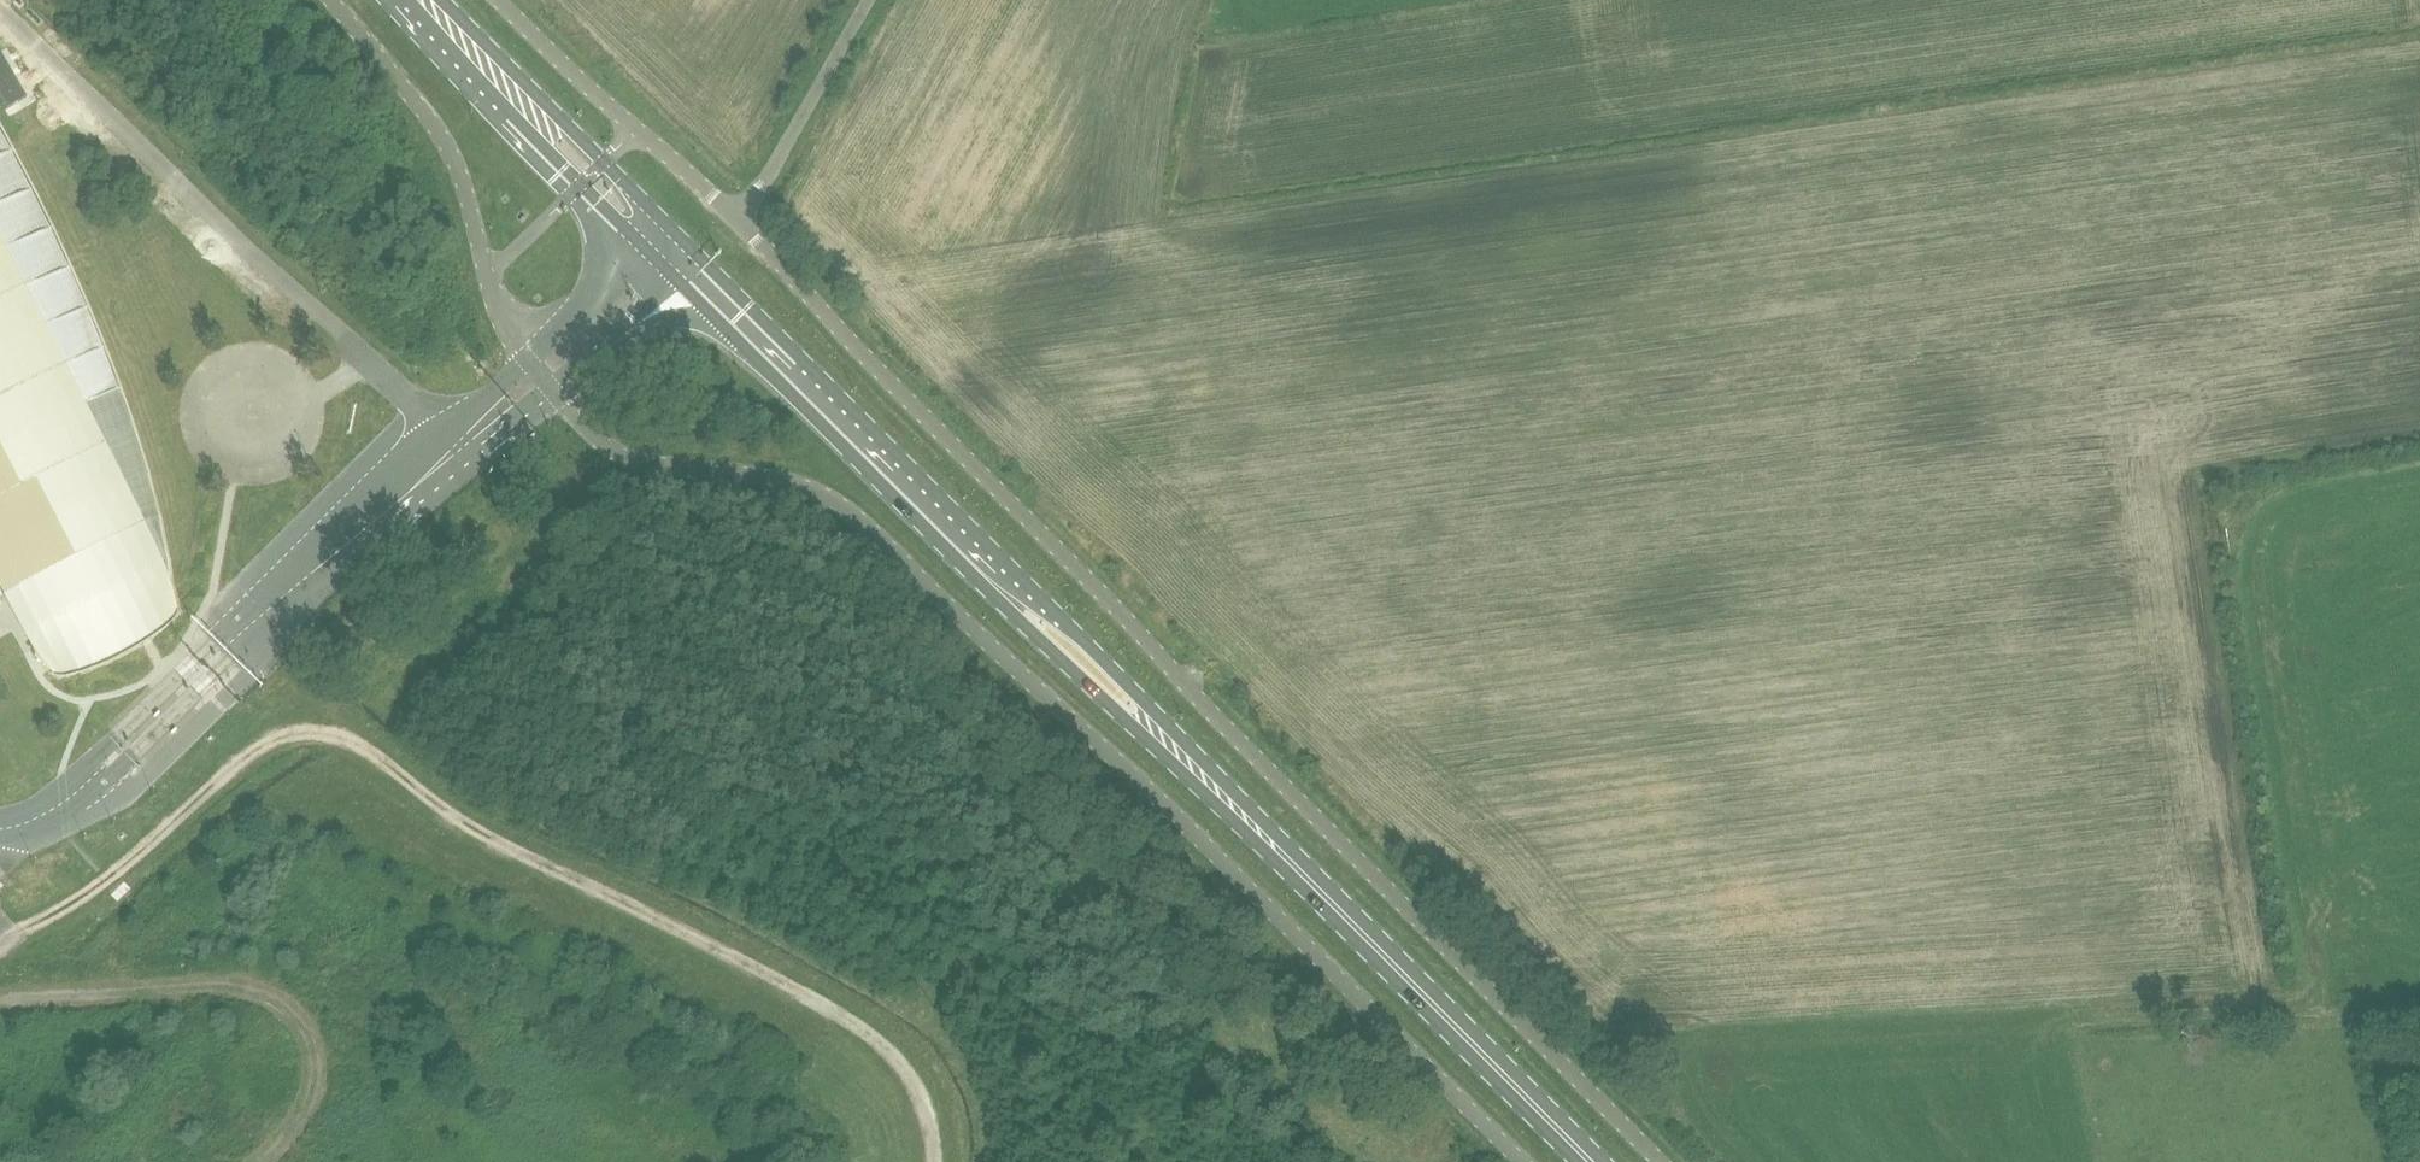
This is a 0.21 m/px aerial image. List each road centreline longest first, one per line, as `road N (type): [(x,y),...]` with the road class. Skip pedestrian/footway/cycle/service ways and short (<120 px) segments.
road 1 (unclassified): [(1657,1161),(742,222)]
road 2 (unclassified): [(1514,1161),(852,512),(799,481),(618,457),(539,376)]
road 3 (primary): [(661,265),(1010,613),(1209,799),(1312,881)]
road 4 (primary): [(1312,881),(1236,794),(683,244)]
road 5 (track): [(265,1161),(293,1129),(313,1071),(308,1039),(268,996),(161,988),(0,996)]
road 6 (unclassified): [(539,376),(489,275),(447,138),(420,96),(334,0)]
road 7 (primary): [(1591,1161),(1312,881)]
road 8 (primary): [(402,0),(661,265)]
road 9 (primary): [(683,244),(439,0)]
road 10 (unclassified): [(742,222),(634,131),(501,0)]
road 11 (unclassified): [(742,222),(874,0)]
road 12 (unclassified): [(539,376),(661,265)]

